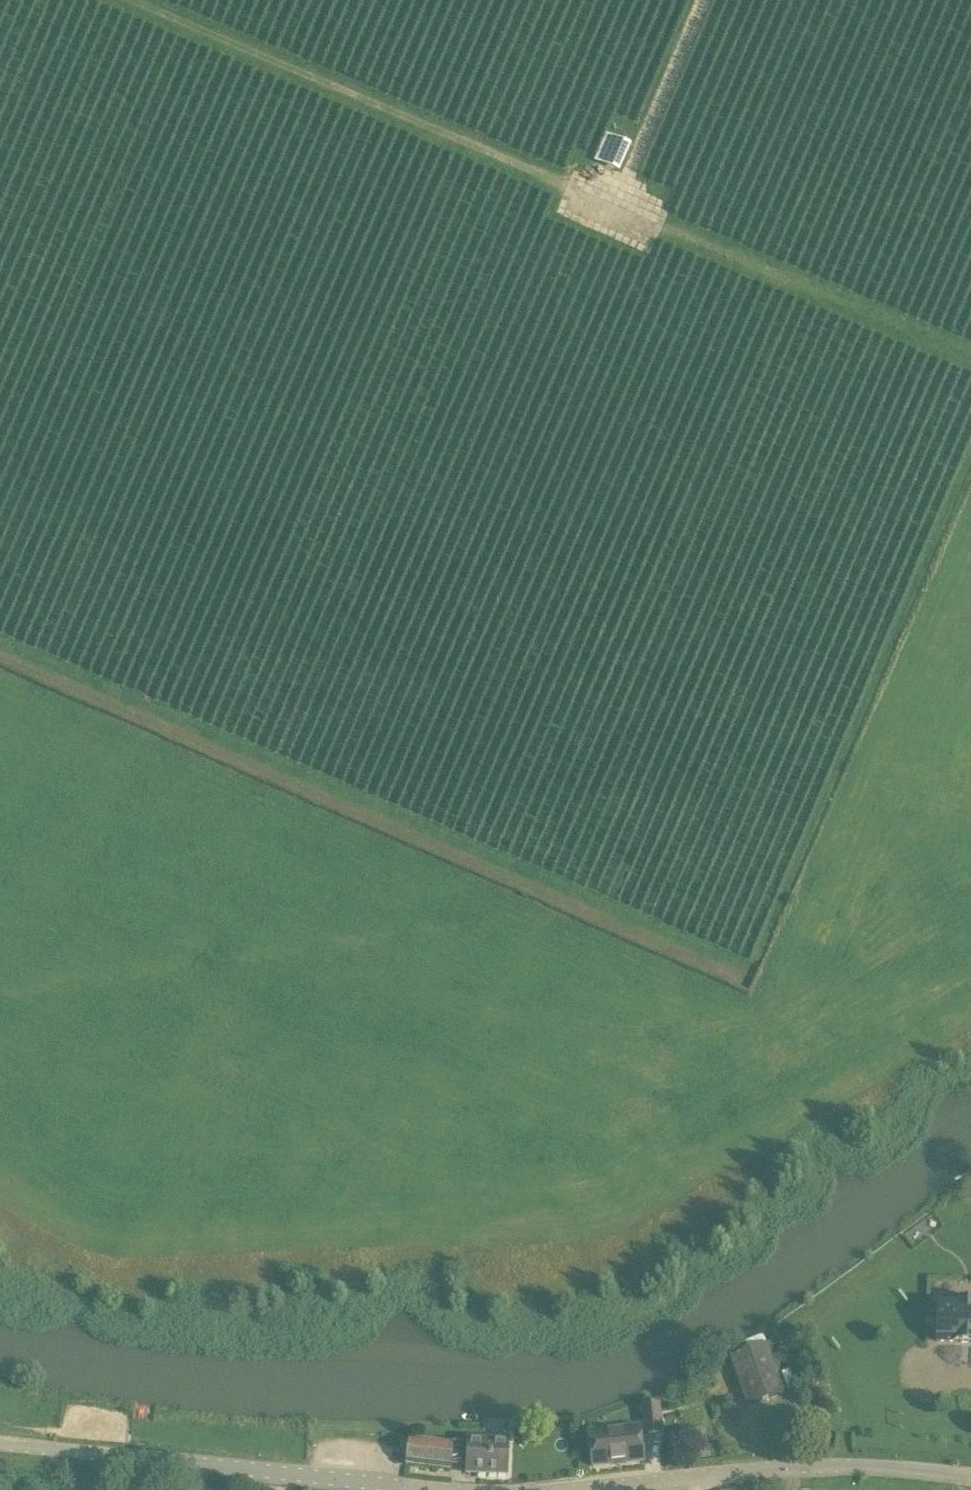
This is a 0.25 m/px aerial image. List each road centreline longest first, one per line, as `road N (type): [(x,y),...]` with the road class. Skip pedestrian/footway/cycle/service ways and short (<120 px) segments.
road 1 (track): [(126,0),(970,357)]
road 2 (unclassified): [(417,1489),(0,1445)]
road 3 (unclassified): [(863,1466),(599,1489)]
road 4 (track): [(704,0),(616,207)]

